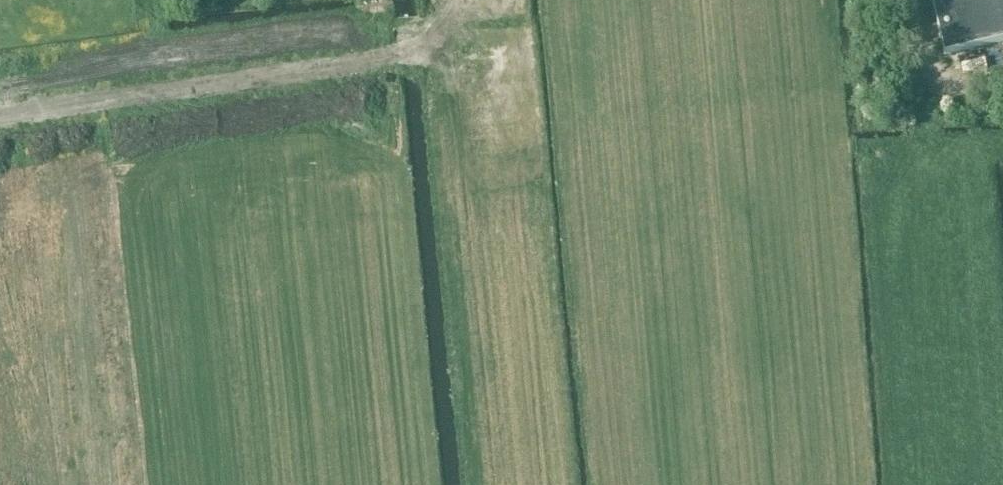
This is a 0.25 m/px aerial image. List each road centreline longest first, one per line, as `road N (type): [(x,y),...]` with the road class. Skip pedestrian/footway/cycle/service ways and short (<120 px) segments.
road 1 (unclassified): [(1002,84),(938,72),(908,0)]

